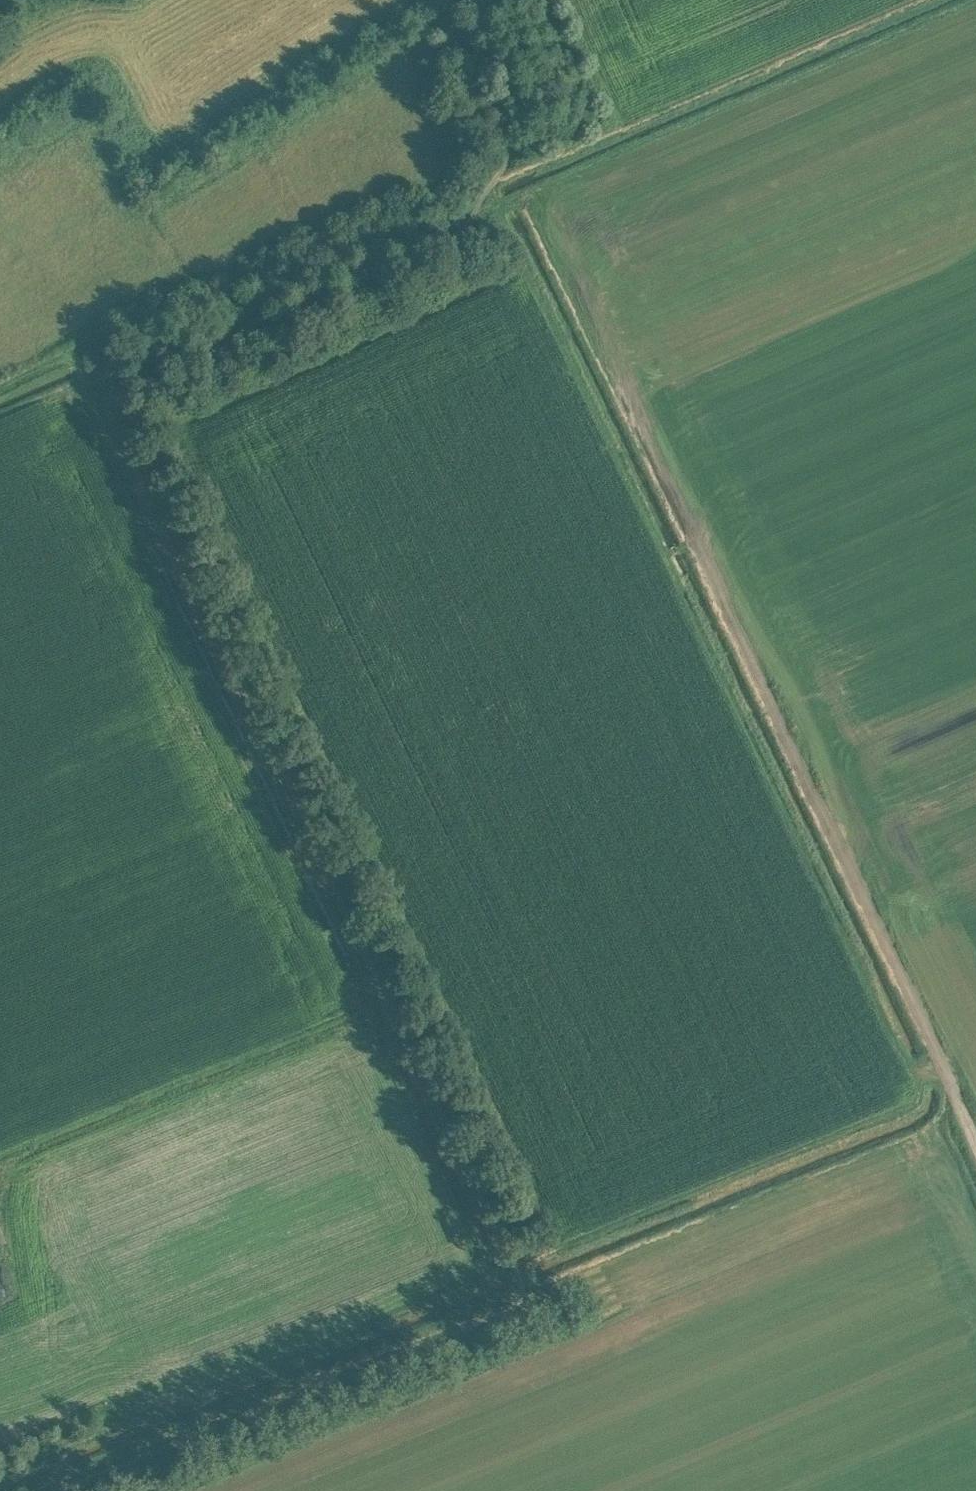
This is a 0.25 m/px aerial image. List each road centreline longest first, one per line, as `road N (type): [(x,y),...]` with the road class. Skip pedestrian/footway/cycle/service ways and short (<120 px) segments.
road 1 (track): [(524,1290),(766,1199),(964,1113),(519,199),(482,199)]
road 2 (track): [(547,0),(590,106),(512,149)]
road 3 (track): [(107,405),(80,361),(0,394)]

